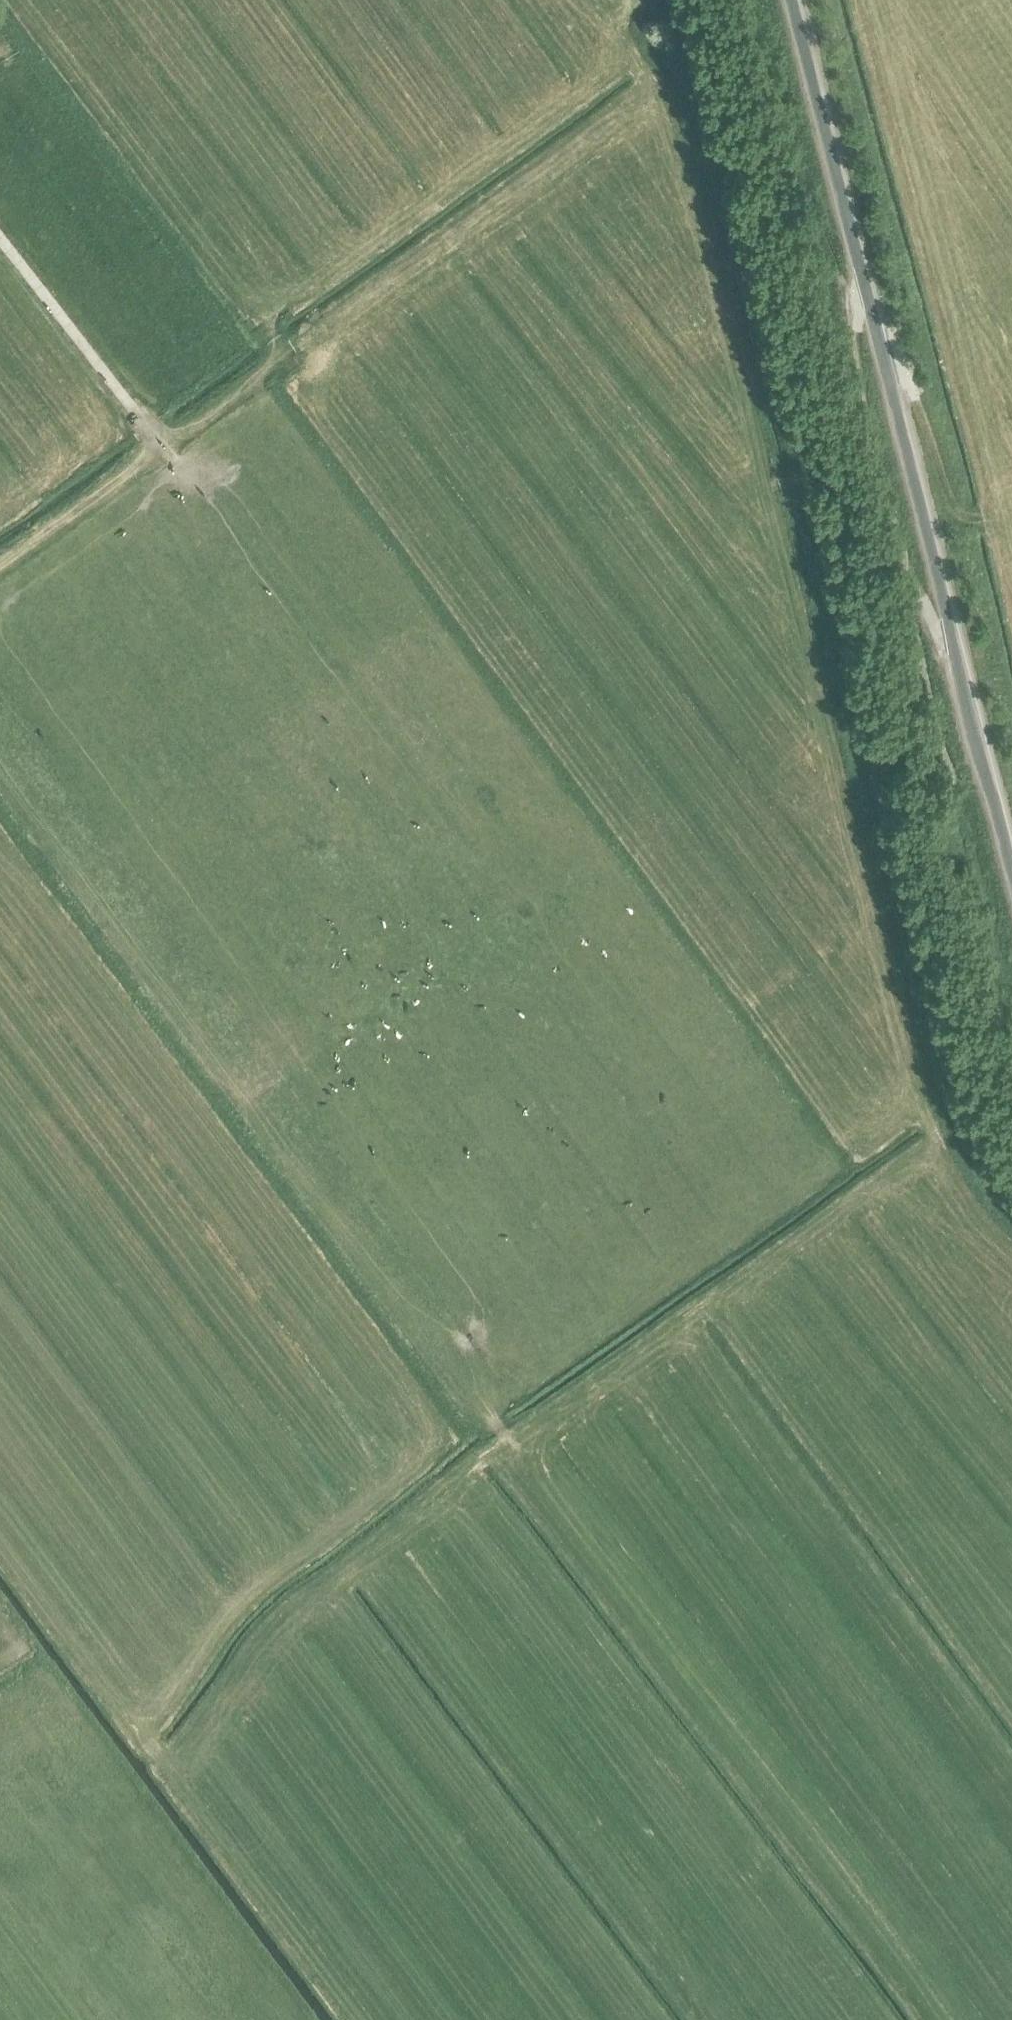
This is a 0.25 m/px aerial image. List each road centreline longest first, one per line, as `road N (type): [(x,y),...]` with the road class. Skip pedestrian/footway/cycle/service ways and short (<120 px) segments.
road 1 (unclassified): [(1011,868),(791,0)]
road 2 (track): [(997,538),(953,507),(915,365),(867,302)]

